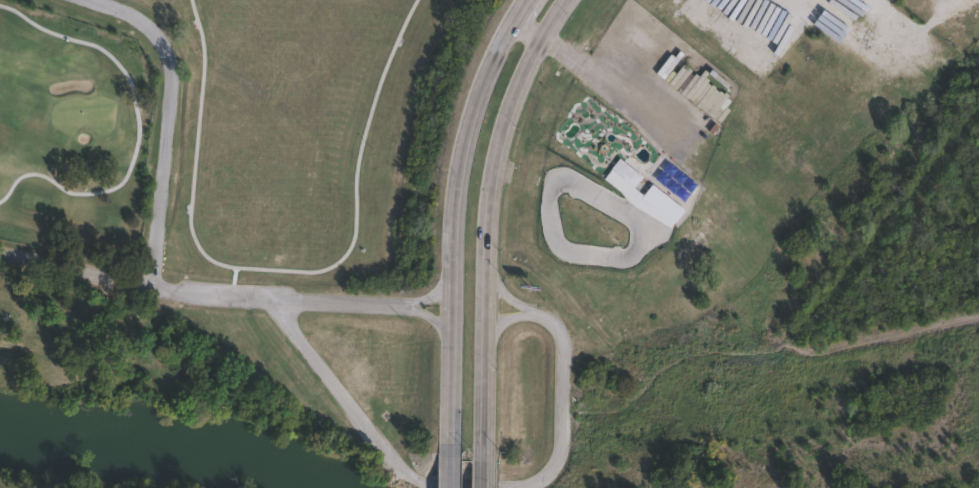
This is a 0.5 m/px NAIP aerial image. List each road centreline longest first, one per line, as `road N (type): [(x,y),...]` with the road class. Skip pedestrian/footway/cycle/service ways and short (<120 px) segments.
road 1 (secondary): [(487,463),(489,181),(523,72),(567,0)]
road 2 (secondary): [(514,23),(459,174),(452,448)]

